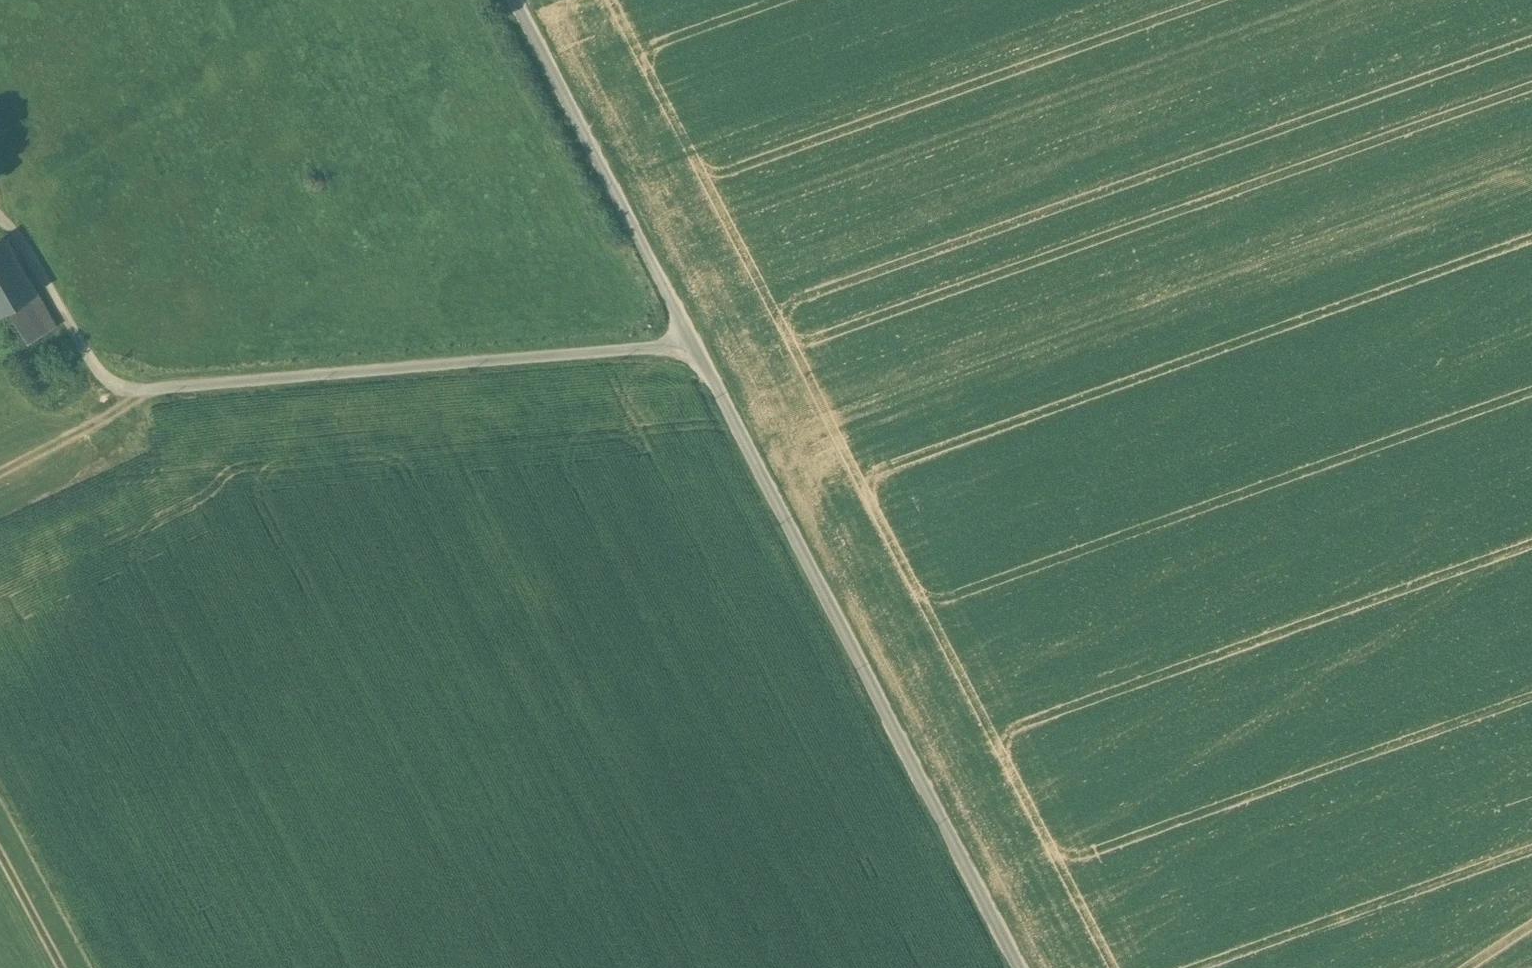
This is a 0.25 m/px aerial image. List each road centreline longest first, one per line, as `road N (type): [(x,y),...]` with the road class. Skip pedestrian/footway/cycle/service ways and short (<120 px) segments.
road 1 (unclassified): [(1015,967),(512,0)]

